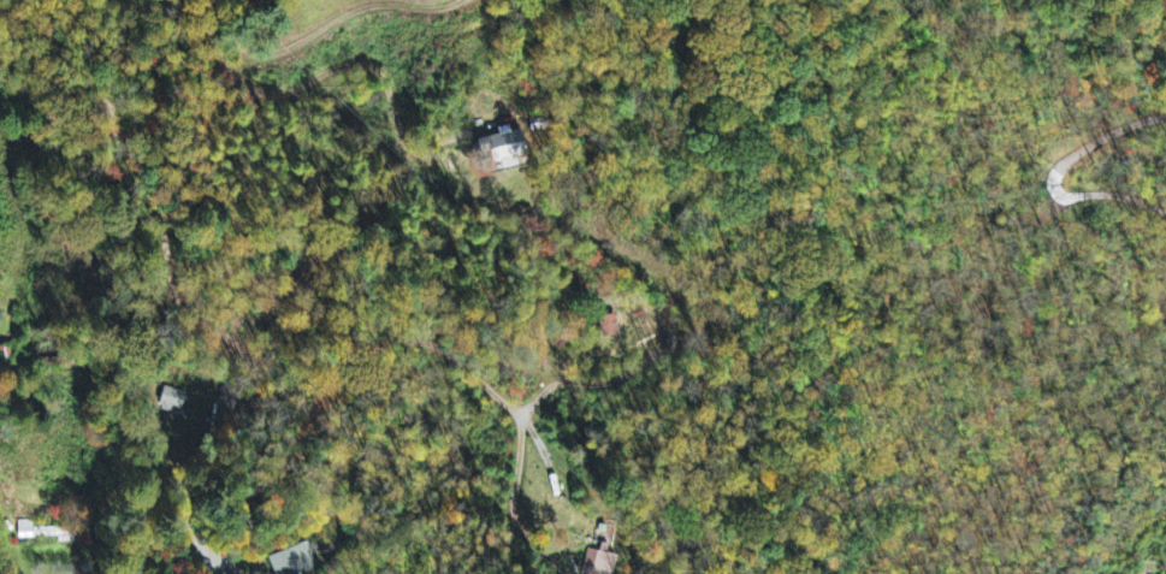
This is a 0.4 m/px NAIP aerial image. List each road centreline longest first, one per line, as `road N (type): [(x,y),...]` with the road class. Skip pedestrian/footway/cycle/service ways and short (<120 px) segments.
road 1 (residential): [(141,573),(140,542),(160,483),(233,432),(253,404),(256,369),(230,341),(184,319),(152,185),(116,125),(113,84),(139,0)]

